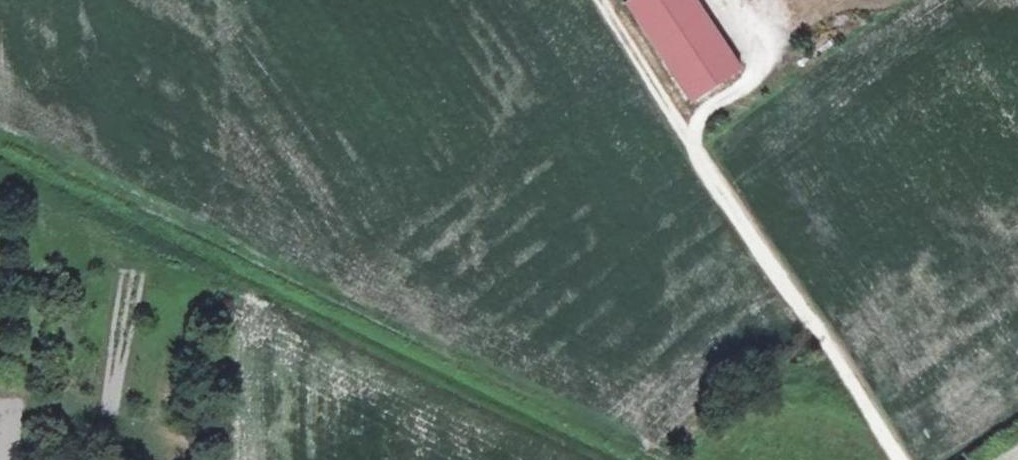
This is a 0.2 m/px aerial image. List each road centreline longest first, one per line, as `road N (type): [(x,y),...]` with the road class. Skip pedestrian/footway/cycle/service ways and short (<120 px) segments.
road 1 (track): [(598,0),(908,459)]

